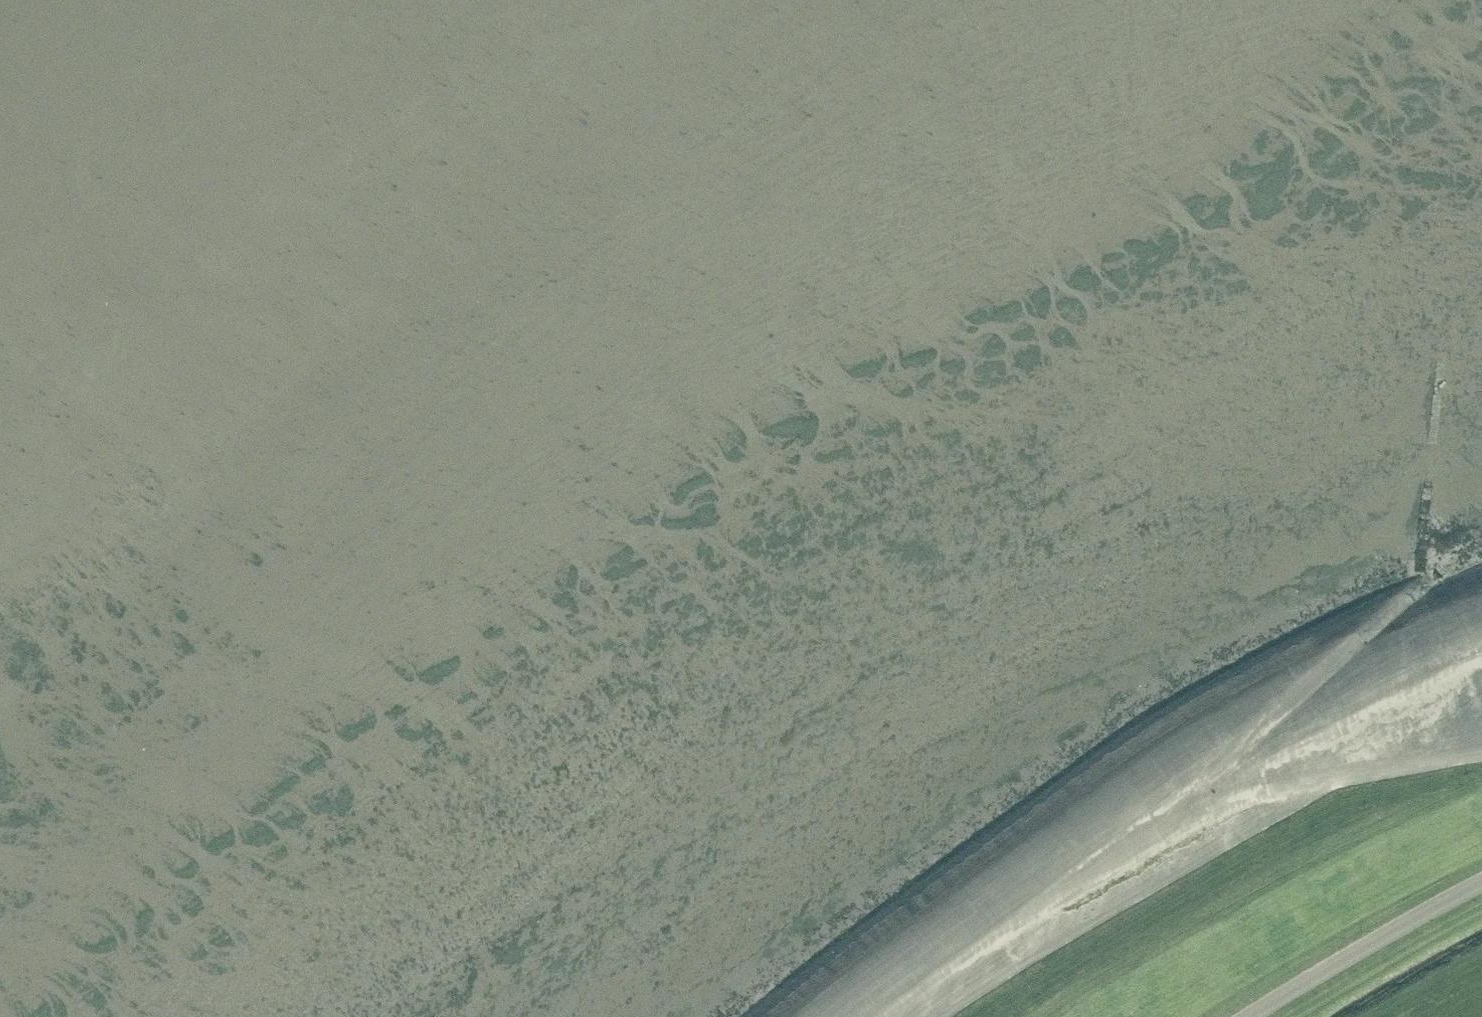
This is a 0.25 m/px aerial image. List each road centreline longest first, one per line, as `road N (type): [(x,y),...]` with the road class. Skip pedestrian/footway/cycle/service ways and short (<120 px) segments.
road 1 (unclassified): [(1249,1016),(1481,885)]

